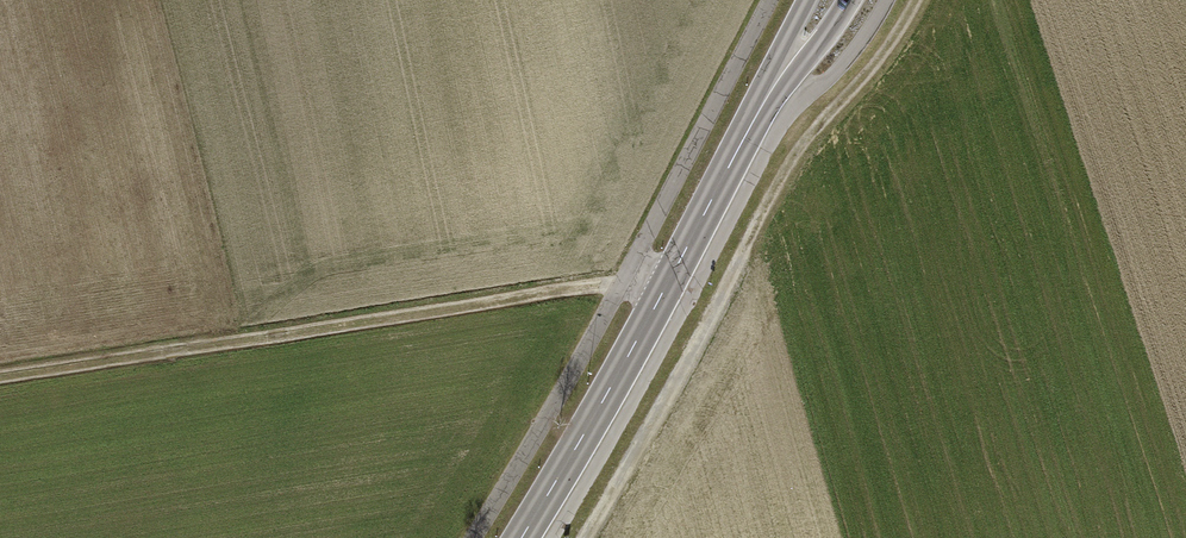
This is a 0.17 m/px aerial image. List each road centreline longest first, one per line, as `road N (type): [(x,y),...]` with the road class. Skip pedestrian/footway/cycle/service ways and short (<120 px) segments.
road 1 (track): [(0,375),(594,285),(664,290)]
road 2 (track): [(584,537),(811,140),(881,66),(920,0)]
road 3 (secondary): [(521,537),(747,132)]
road 4 (secondary): [(747,132),(852,0)]
road 5 (secondary): [(805,0),(747,132)]

